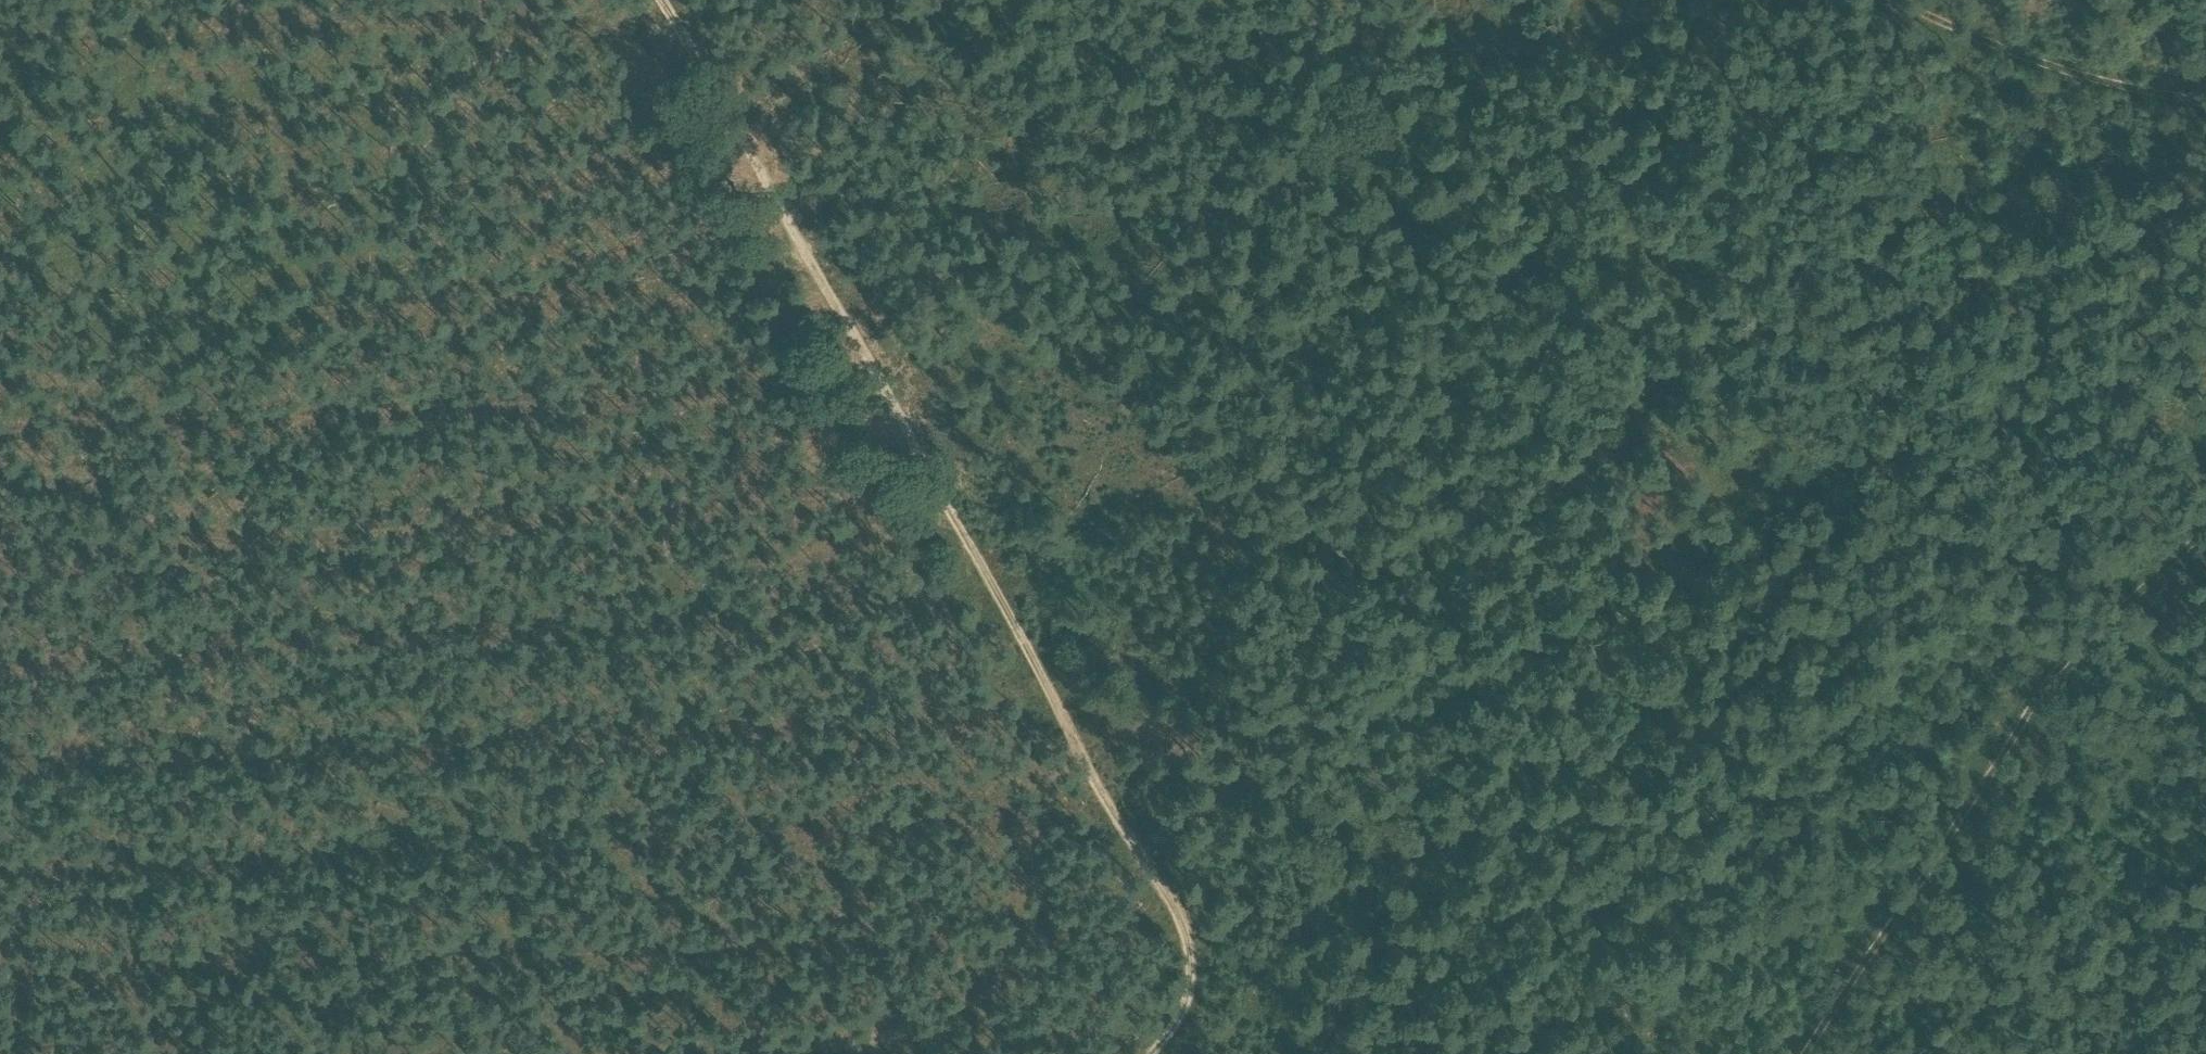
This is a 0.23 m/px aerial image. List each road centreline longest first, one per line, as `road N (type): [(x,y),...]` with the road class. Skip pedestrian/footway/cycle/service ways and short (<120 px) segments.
road 1 (track): [(671,0),(1186,933),(1187,1006),(1152,1053)]
road 2 (track): [(2205,527),(2061,660),(1810,1053)]
road 3 (track): [(1890,0),(2049,70),(2205,106)]

